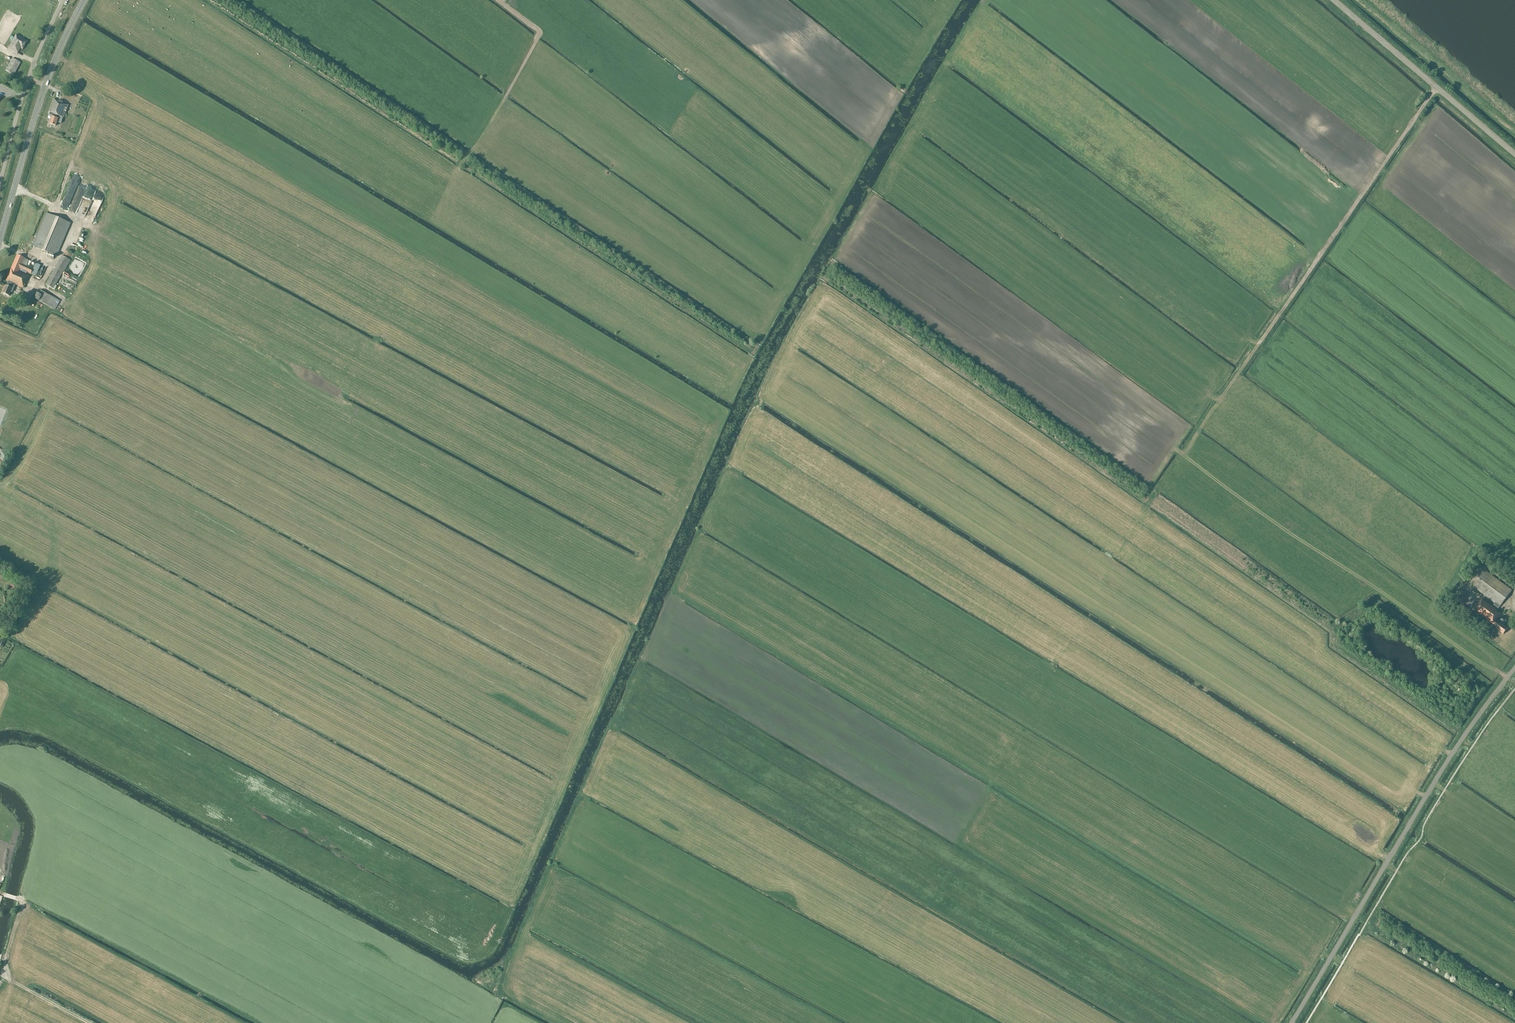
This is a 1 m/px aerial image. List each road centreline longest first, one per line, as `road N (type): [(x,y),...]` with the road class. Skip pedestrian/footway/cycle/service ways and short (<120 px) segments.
road 1 (unclassified): [(1296,1022),(1447,760),(1514,667)]
road 2 (secondary): [(0,238),(40,100),(84,0)]
road 3 (tertiary): [(1514,155),(1333,0)]
road 4 (unclassified): [(0,182),(29,78),(63,0)]

